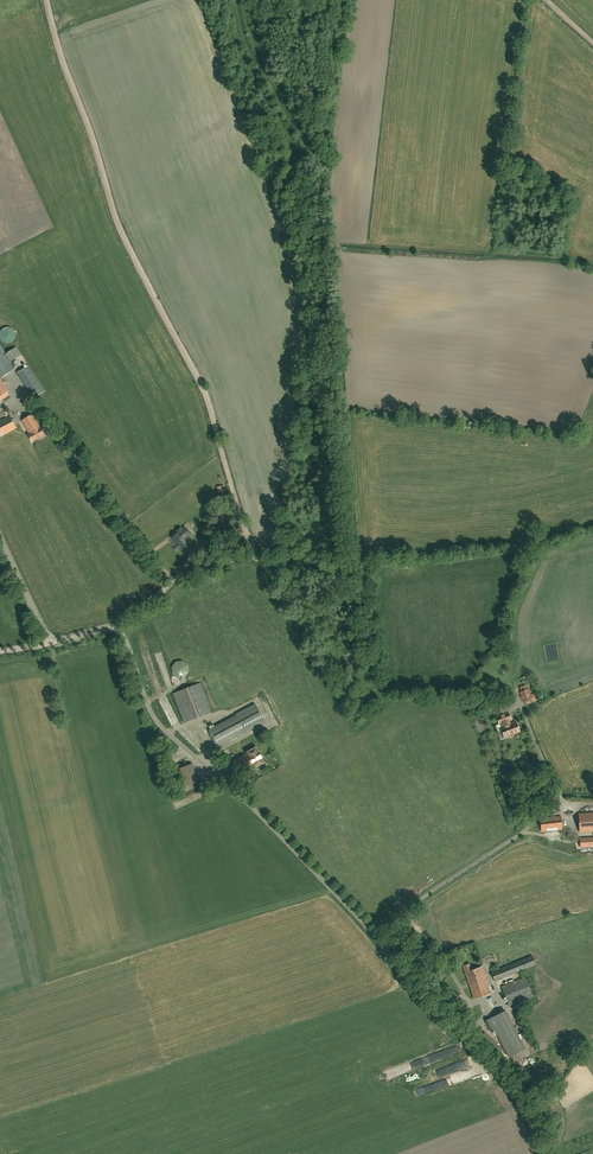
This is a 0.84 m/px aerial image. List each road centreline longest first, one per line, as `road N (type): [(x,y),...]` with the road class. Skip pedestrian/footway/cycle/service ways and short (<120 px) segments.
road 1 (track): [(172,580),(252,554),(201,390),(120,232),(45,0)]
road 2 (unclassified): [(384,948),(158,720),(118,623)]
road 3 (unclassified): [(541,1153),(498,1074),(384,948)]
road 4 (unclassified): [(384,948),(429,892),(564,806)]
road 5 (unclassified): [(118,623),(172,580),(79,460)]
road 6 (unclassified): [(118,623),(50,642),(0,539)]

